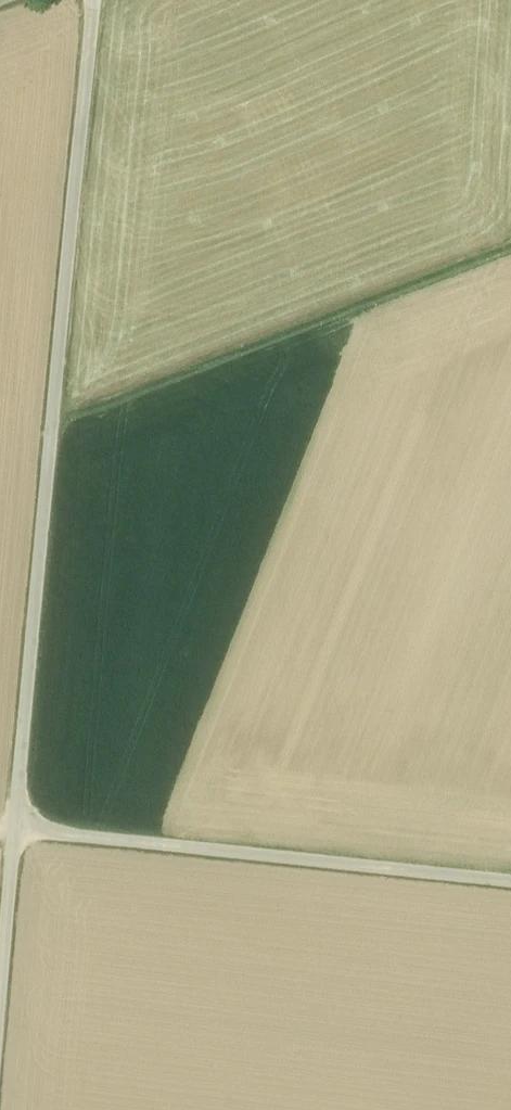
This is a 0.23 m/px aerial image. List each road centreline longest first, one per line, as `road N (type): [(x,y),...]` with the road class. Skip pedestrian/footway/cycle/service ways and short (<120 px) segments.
road 1 (track): [(55,421),(510,249)]
road 2 (track): [(14,833),(0,981)]

